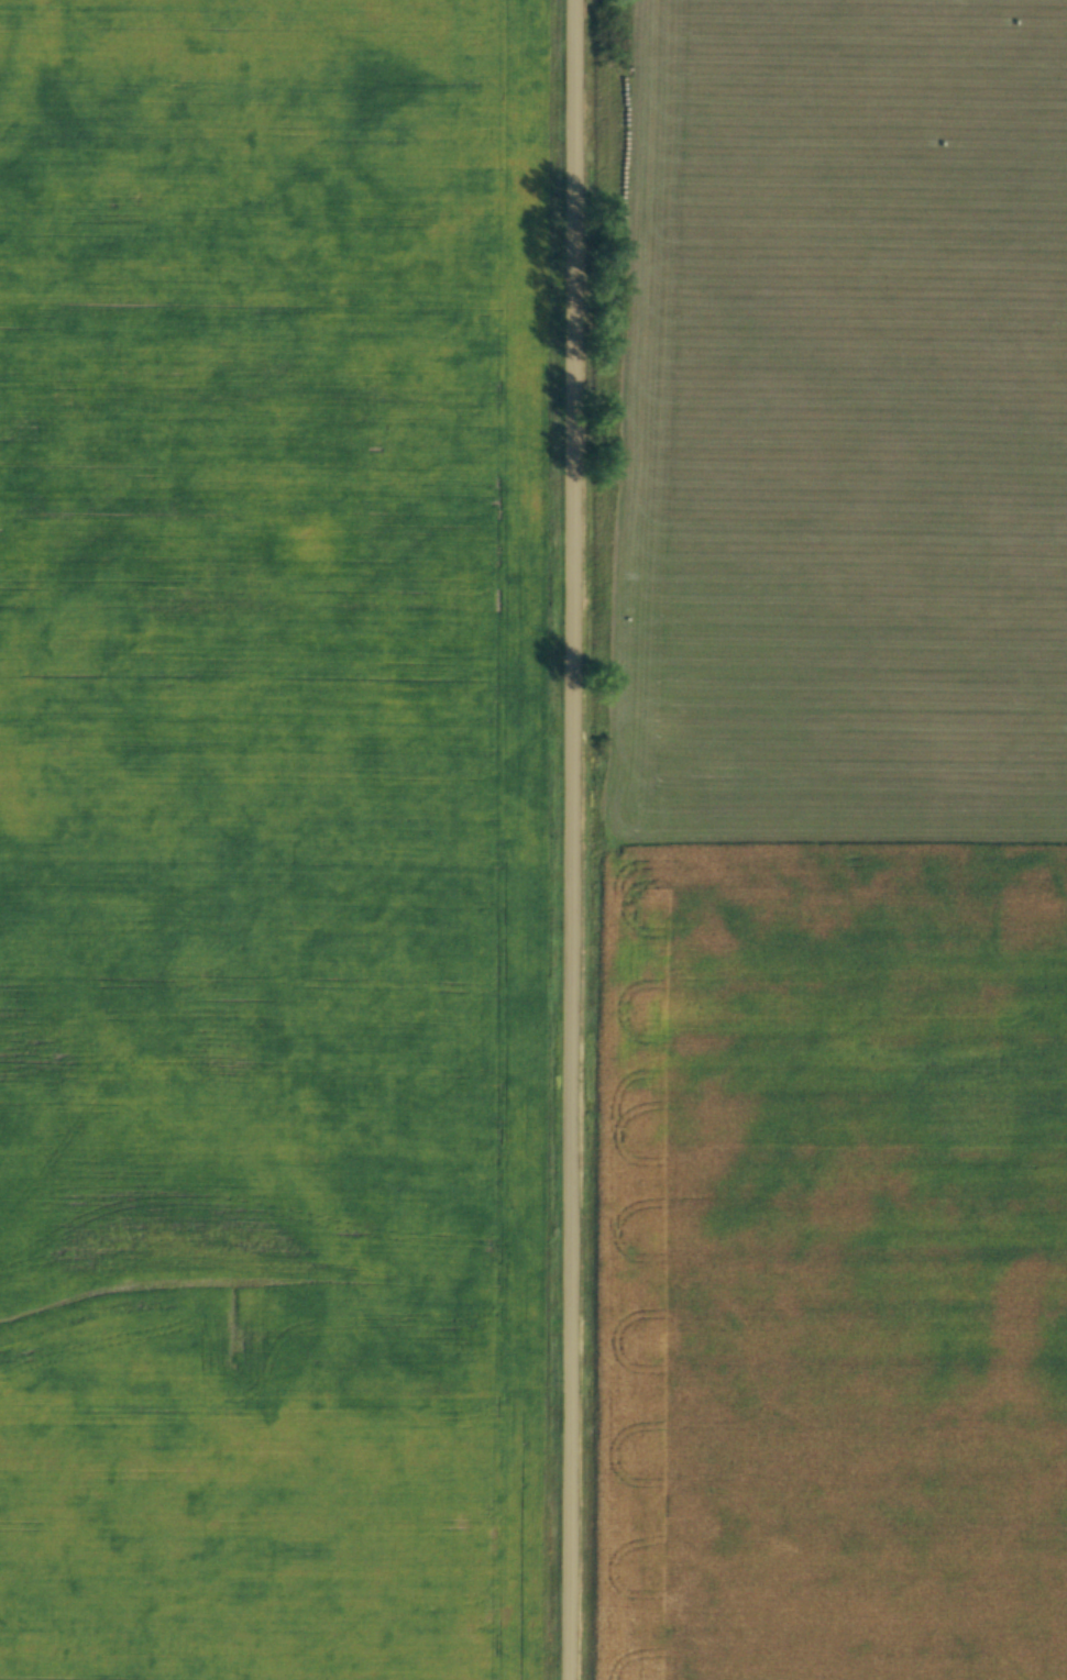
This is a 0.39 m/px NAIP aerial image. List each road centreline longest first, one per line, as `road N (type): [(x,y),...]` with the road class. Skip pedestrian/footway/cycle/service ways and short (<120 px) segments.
road 1 (residential): [(554,1679),(561,0)]

